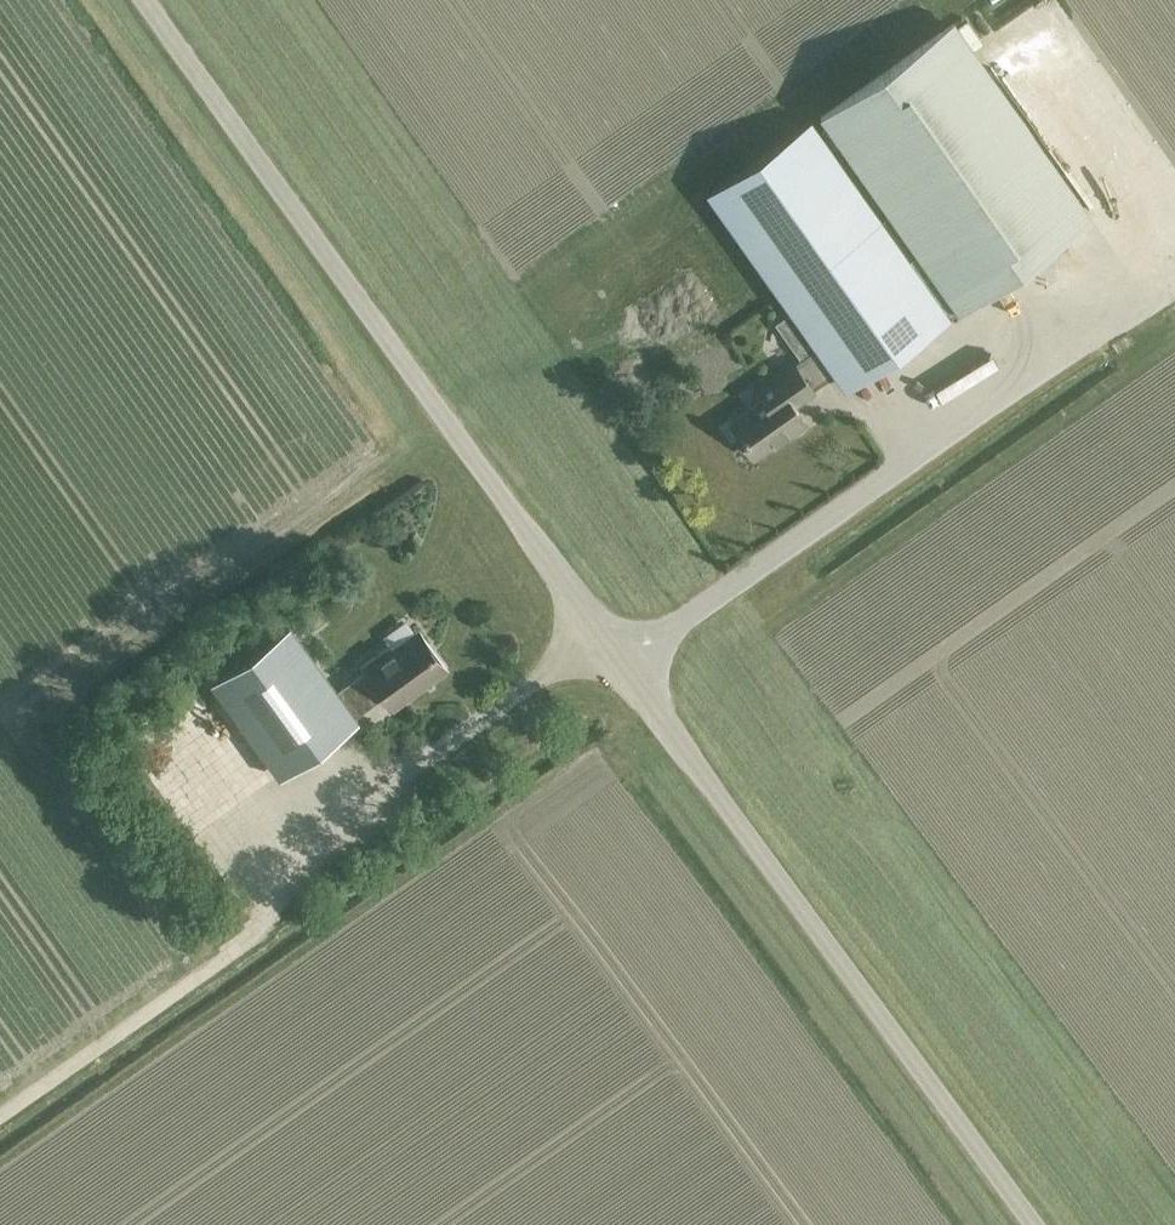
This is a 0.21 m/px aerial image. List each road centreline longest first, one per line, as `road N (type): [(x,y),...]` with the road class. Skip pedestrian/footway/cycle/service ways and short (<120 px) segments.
road 1 (unclassified): [(1020,1224),(508,523),(144,0)]

